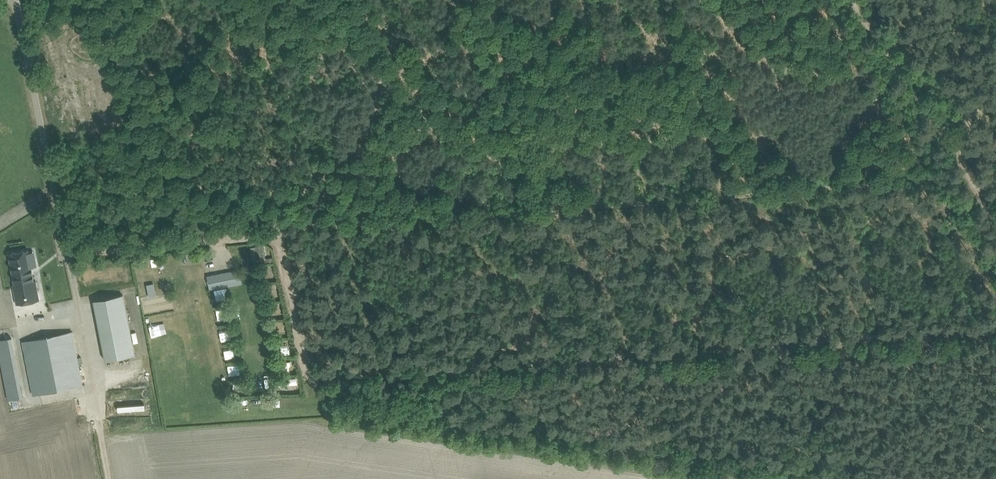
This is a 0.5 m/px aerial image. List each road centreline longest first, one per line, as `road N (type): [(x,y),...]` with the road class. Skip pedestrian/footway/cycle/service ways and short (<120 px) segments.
road 1 (track): [(995,330),(319,381),(310,376),(279,232),(66,252)]
road 2 (track): [(995,219),(856,0)]
road 3 (unclassified): [(66,252),(15,0)]
road 4 (track): [(111,478),(66,252)]

